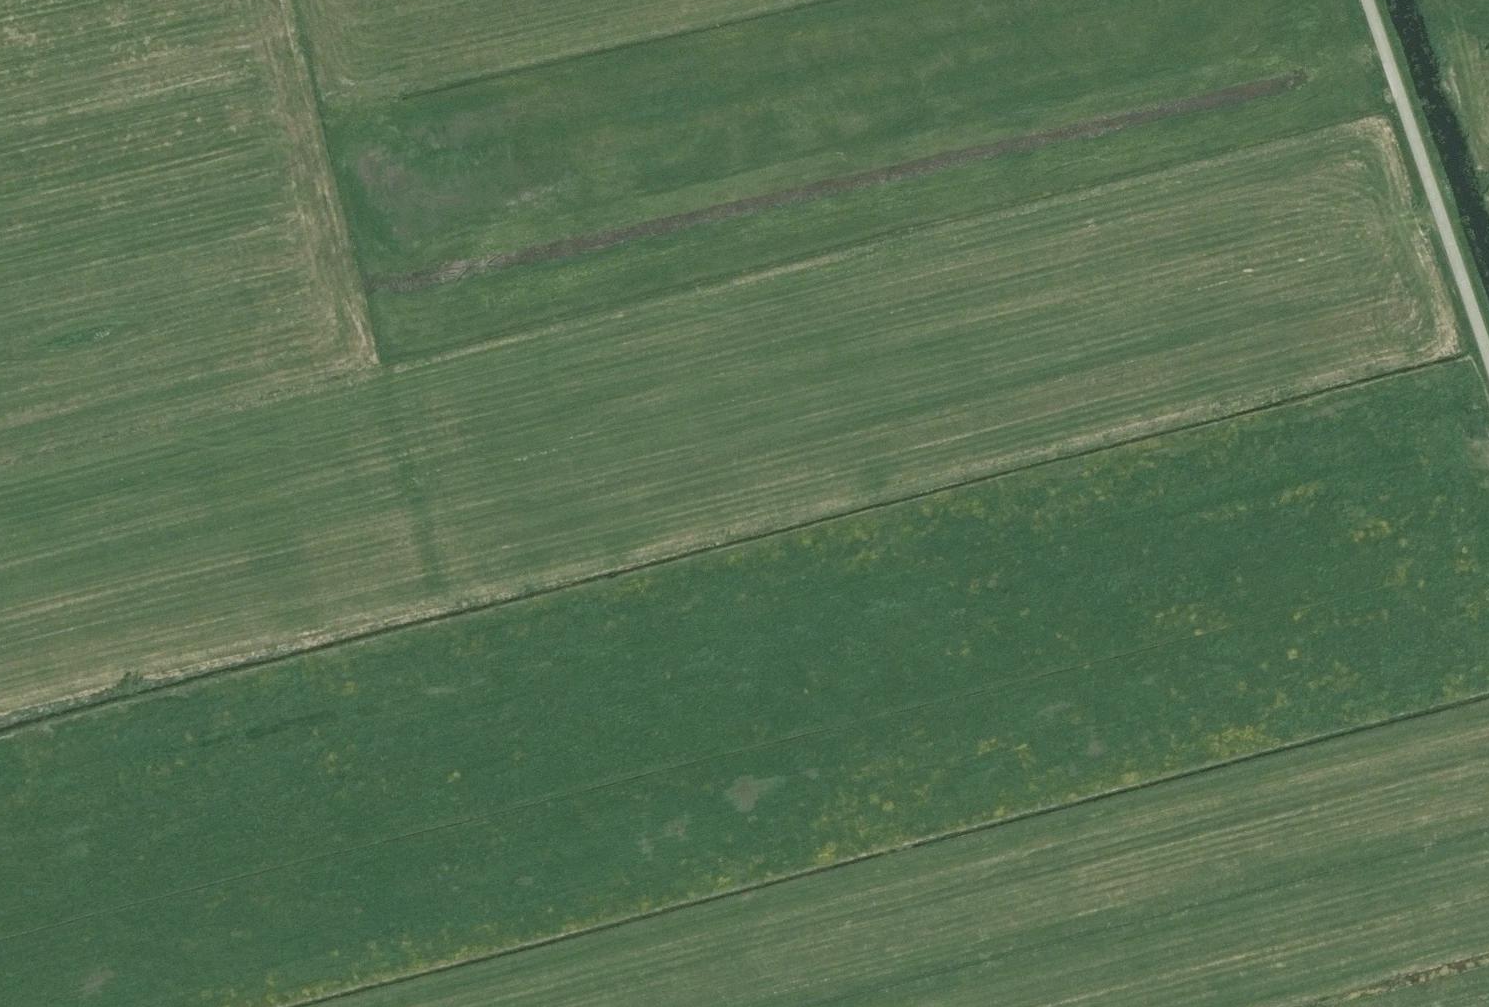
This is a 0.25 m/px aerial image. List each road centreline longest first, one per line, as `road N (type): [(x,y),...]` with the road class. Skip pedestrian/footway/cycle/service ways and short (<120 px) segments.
road 1 (unclassified): [(1488,364),(1365,0)]

